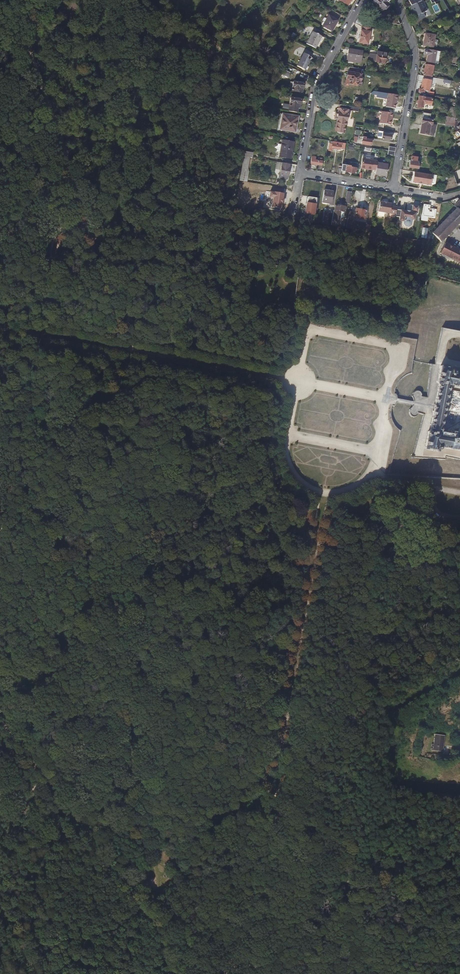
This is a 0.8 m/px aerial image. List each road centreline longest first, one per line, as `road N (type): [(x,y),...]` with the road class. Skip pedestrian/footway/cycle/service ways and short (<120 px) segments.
road 1 (track): [(296,382),(283,452),(291,471),(312,491),(337,493),(357,483),(374,466),(395,344),(308,328)]
road 2 (track): [(93,229),(14,0)]
road 3 (residential): [(400,0),(416,65),(393,191)]
road 4 (residential): [(300,174),(317,85),(364,0)]
road 5 (track): [(322,875),(374,886),(459,852)]

